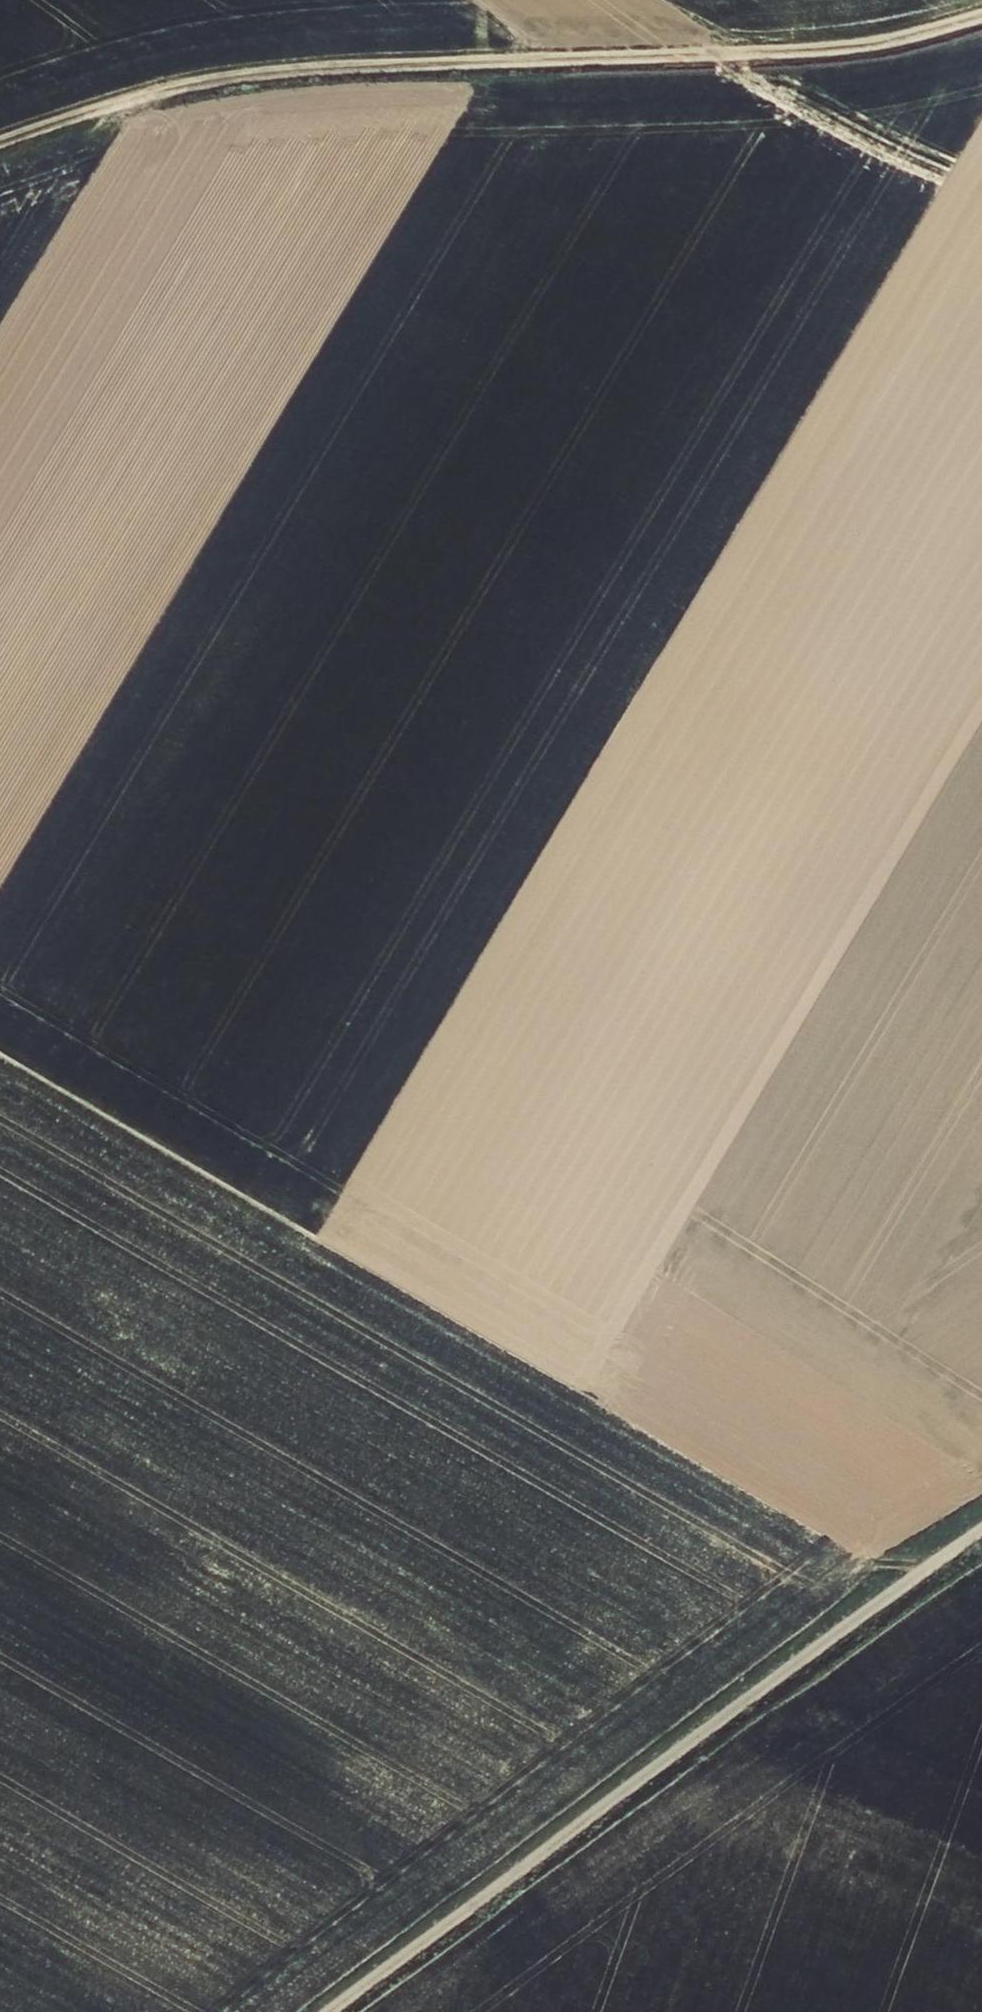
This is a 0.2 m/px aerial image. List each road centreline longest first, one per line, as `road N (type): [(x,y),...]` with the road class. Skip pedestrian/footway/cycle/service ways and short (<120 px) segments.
road 1 (track): [(0,147),(148,97),(270,76),(843,52),(981,18)]
road 2 (track): [(981,1533),(332,2011)]

